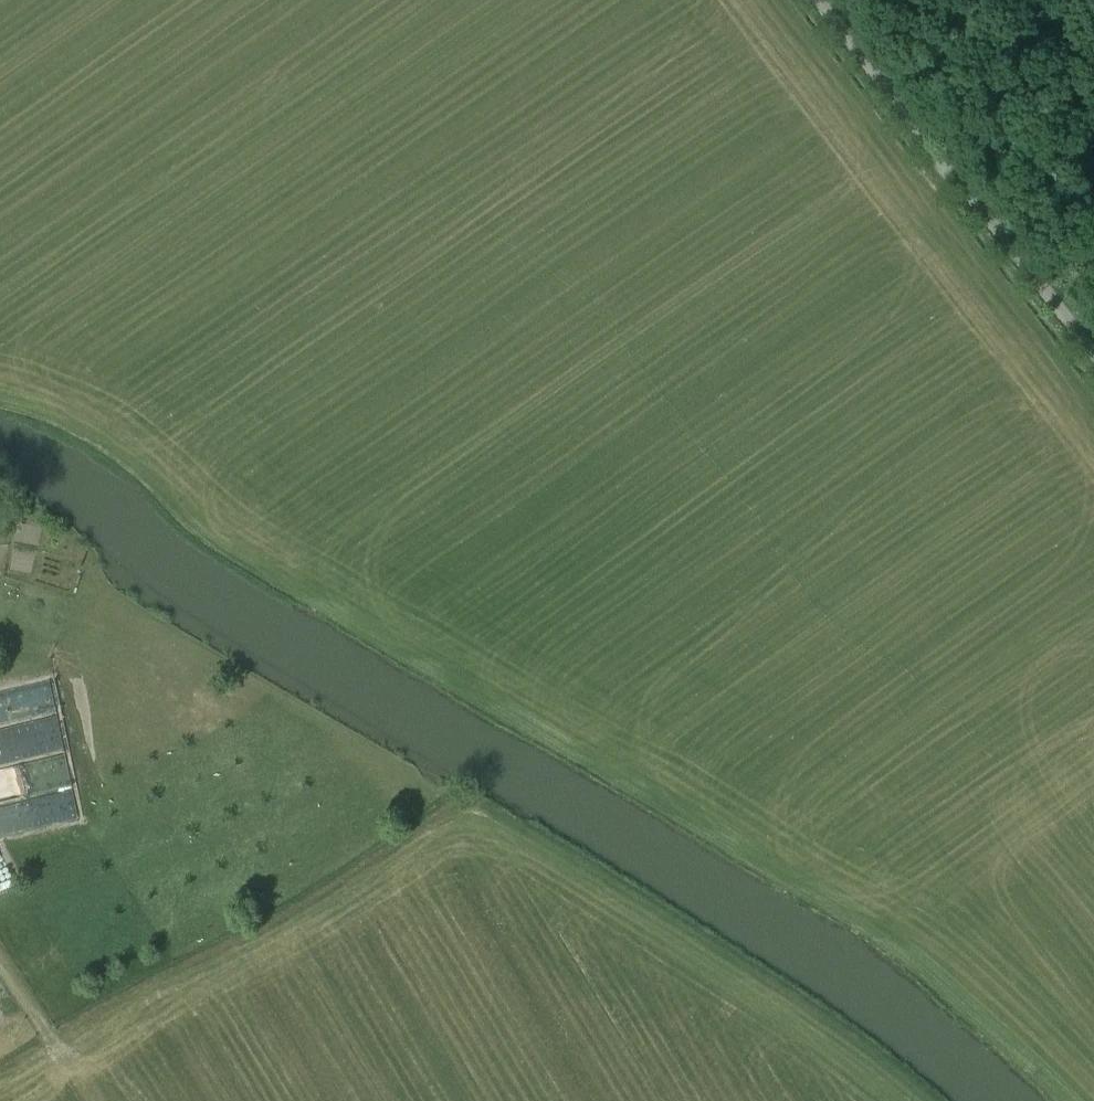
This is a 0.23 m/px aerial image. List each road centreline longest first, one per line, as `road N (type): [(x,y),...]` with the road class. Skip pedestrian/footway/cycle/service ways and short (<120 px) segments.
road 1 (unclassified): [(1093,355),(818,0)]

